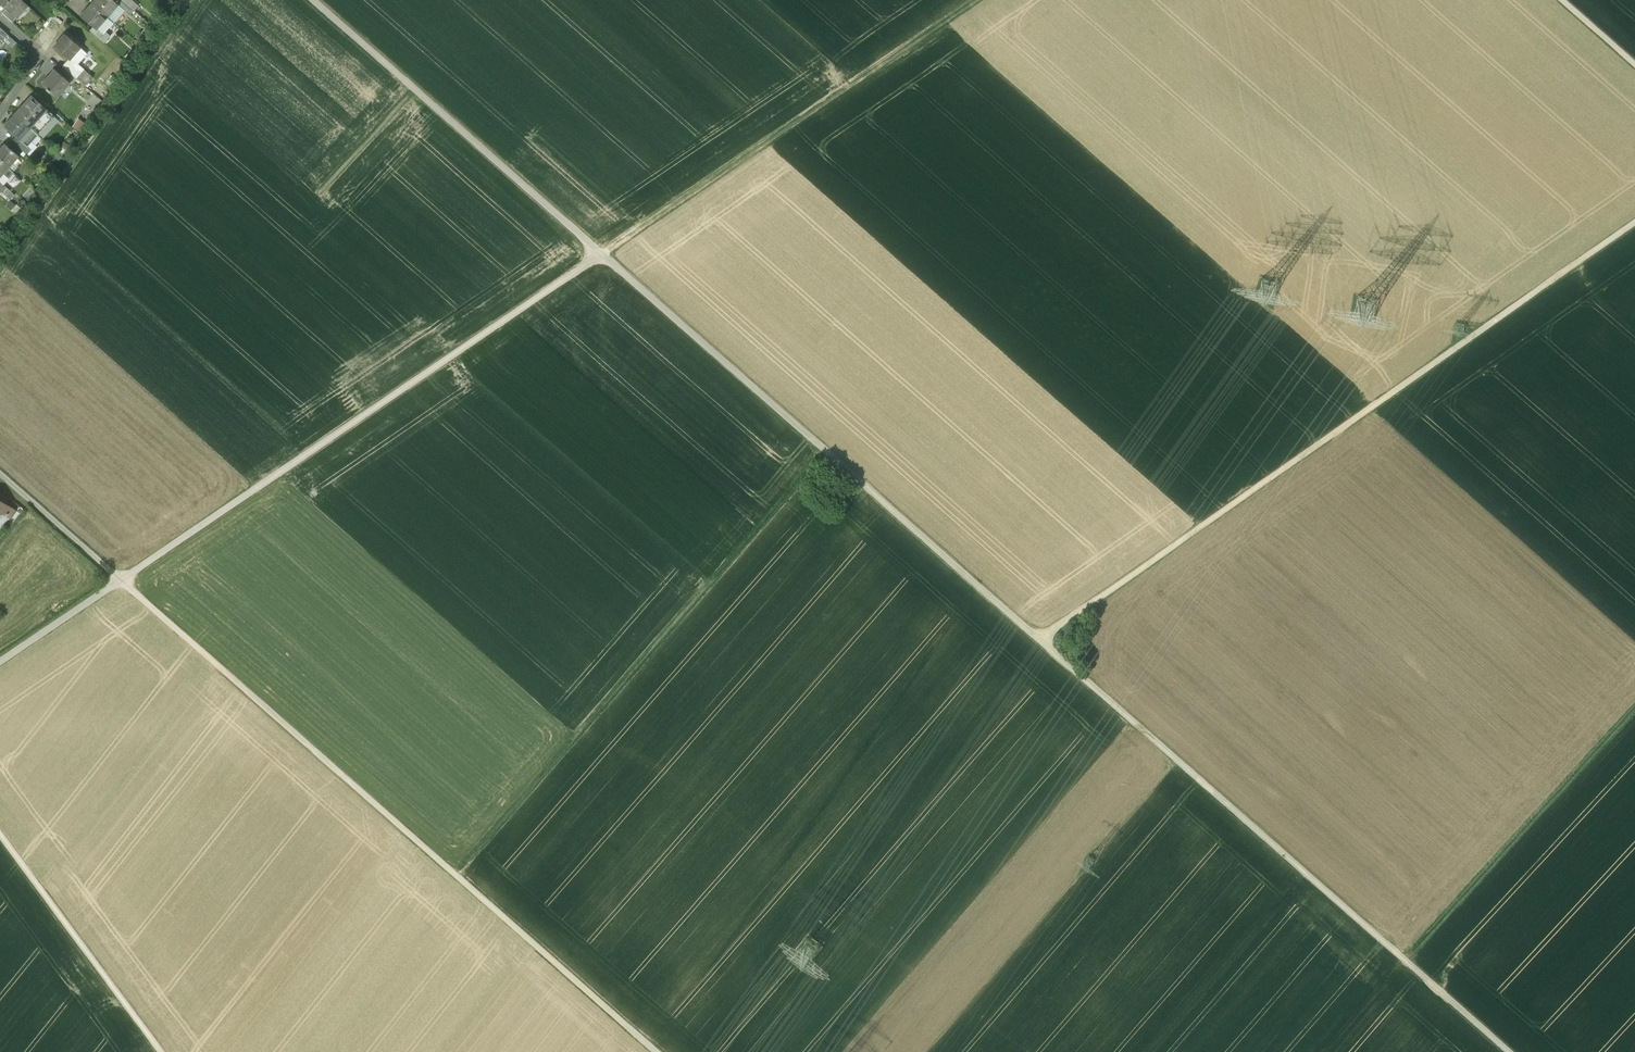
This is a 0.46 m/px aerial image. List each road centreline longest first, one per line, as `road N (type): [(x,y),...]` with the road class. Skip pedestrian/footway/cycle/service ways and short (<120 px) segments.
road 1 (track): [(311,0),(1506,1051)]
road 2 (track): [(0,475),(655,1051)]
road 3 (track): [(1634,223),(1040,641)]
road 4 (track): [(601,255),(0,662)]
road 5 (track): [(826,452),(455,876)]
road 6 (track): [(601,255),(972,0)]
road 7 (track): [(1405,963),(1634,711)]
road 8 (track): [(189,0),(0,265)]
road 9 (track): [(0,836),(159,1051)]
road 10 (residential): [(0,19),(39,55),(0,110)]

